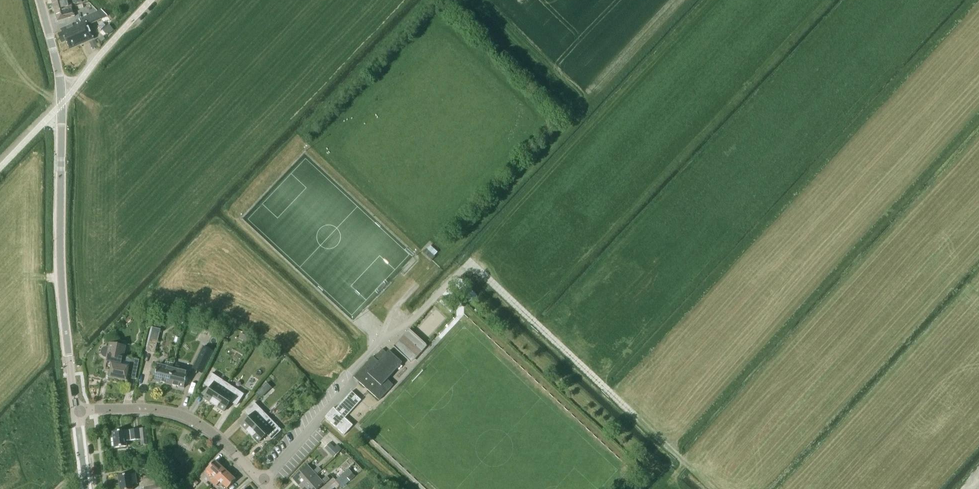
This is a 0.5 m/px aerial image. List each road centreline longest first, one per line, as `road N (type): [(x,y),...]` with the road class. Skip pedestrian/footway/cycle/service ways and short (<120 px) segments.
road 1 (tertiary): [(76,411),(61,269),(62,105)]
road 2 (residential): [(269,488),(191,420),(138,409),(76,411)]
road 3 (unclassified): [(151,0),(62,105)]

